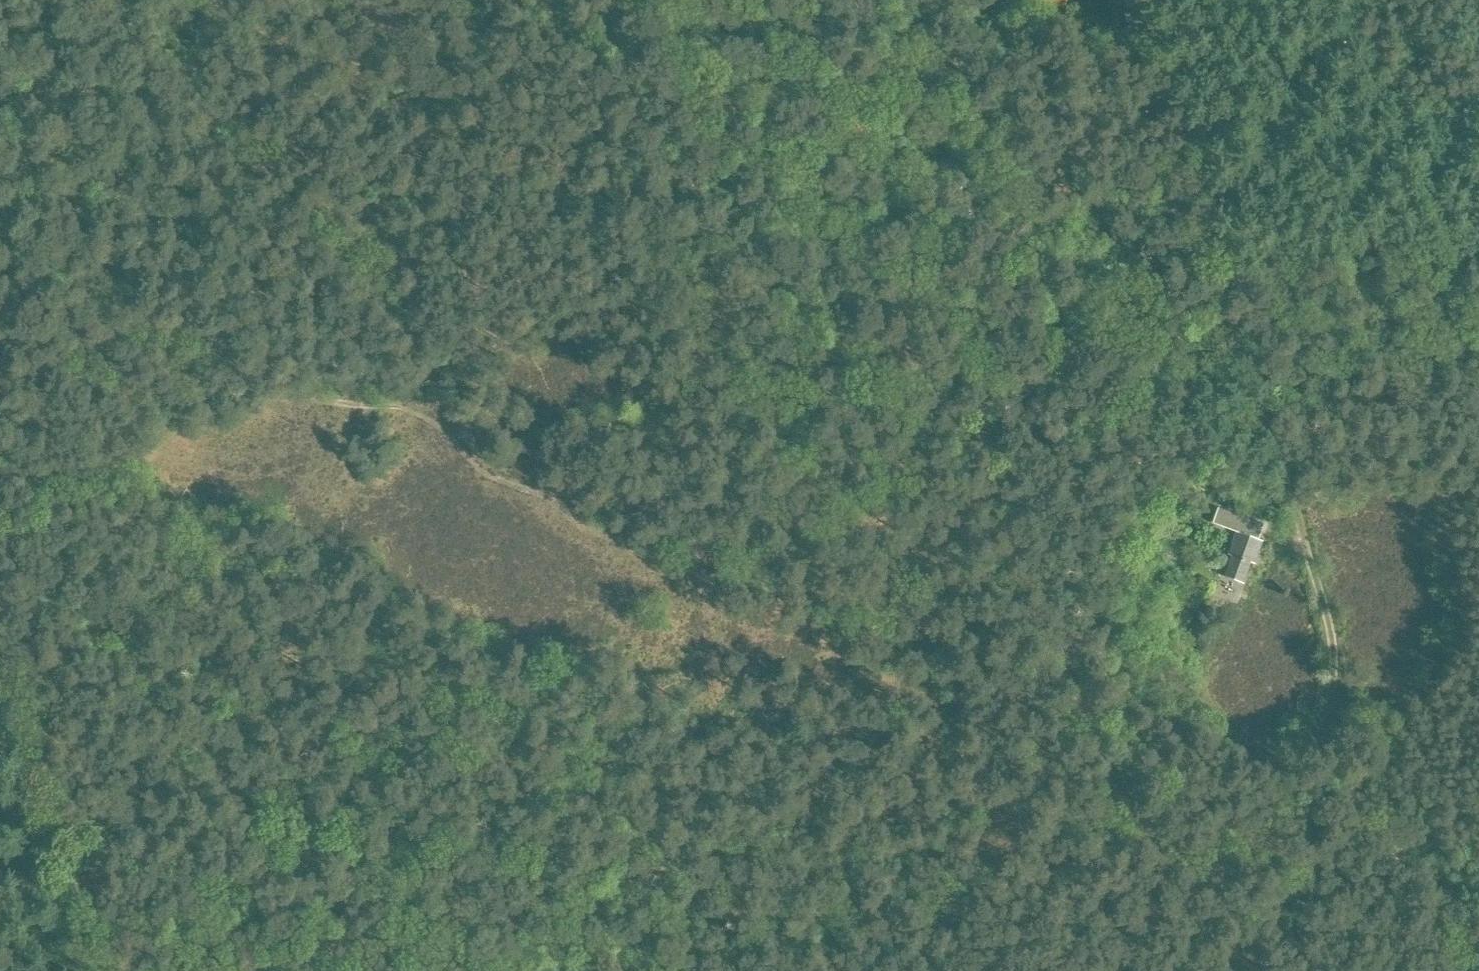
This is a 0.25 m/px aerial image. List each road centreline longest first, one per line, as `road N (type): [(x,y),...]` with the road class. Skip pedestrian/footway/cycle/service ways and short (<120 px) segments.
road 1 (track): [(1001,28),(1109,234),(1145,216),(1182,219),(1196,239),(1263,407),(1274,499),(1312,555),(1333,664),(1299,890),(1326,970)]

